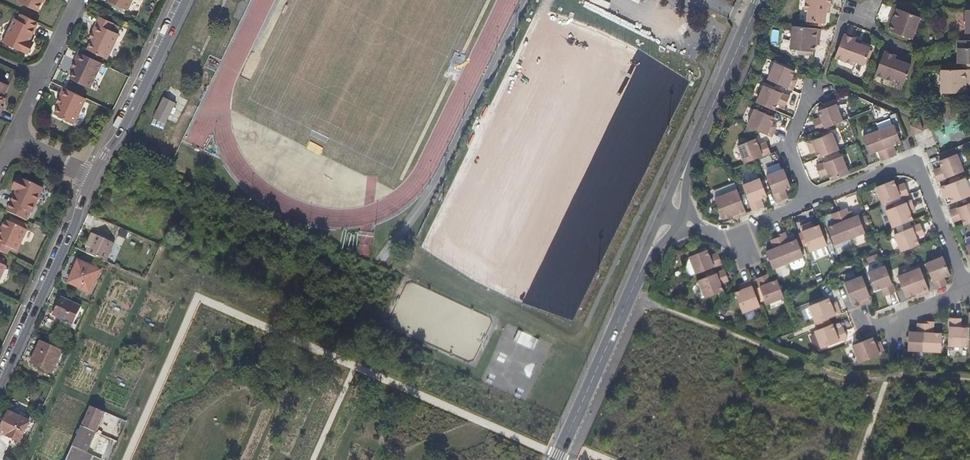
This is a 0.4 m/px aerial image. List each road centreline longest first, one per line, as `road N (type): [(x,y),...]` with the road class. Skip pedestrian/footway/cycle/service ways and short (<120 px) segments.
road 1 (track): [(630,295),(832,377),(969,380)]
road 2 (tertiary): [(557,459),(662,213)]
road 3 (residential): [(810,203),(905,164),(921,172),(967,290)]
road 4 (track): [(742,42),(929,121),(969,117)]
road 5 (tertiary): [(662,213),(762,0)]
road 6 (residential): [(0,388),(91,178)]
road 7 (residential): [(91,178),(186,0)]
road 8 (residential): [(821,77),(788,145),(810,203)]

